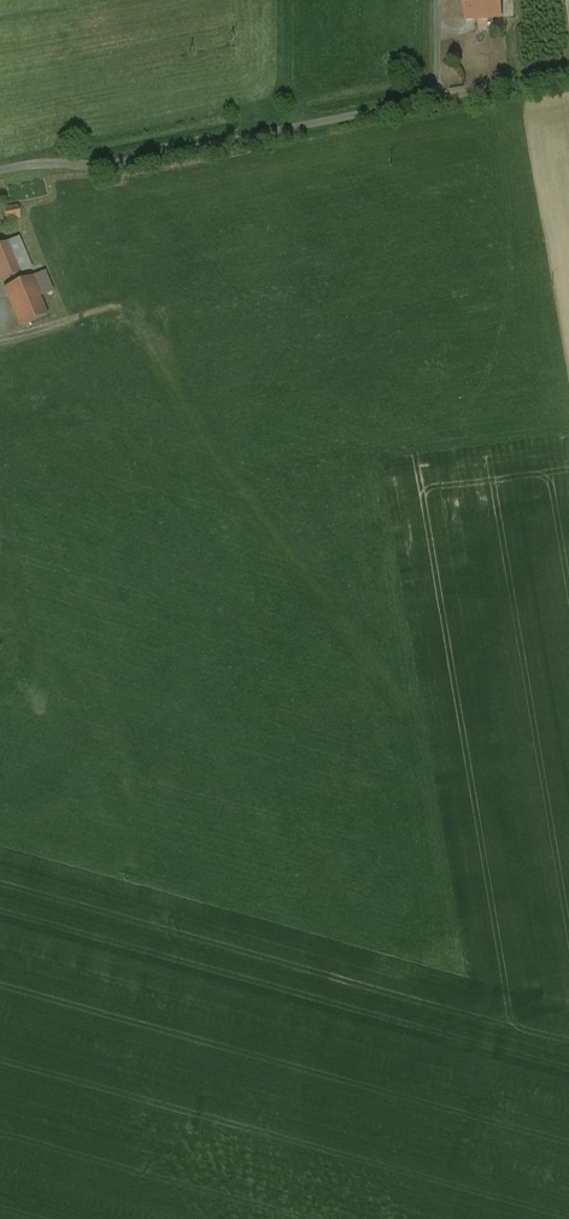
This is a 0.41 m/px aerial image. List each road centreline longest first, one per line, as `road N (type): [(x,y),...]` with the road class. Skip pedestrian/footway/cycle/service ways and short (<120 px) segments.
road 1 (unclassified): [(568,71),(100,167),(0,171)]

